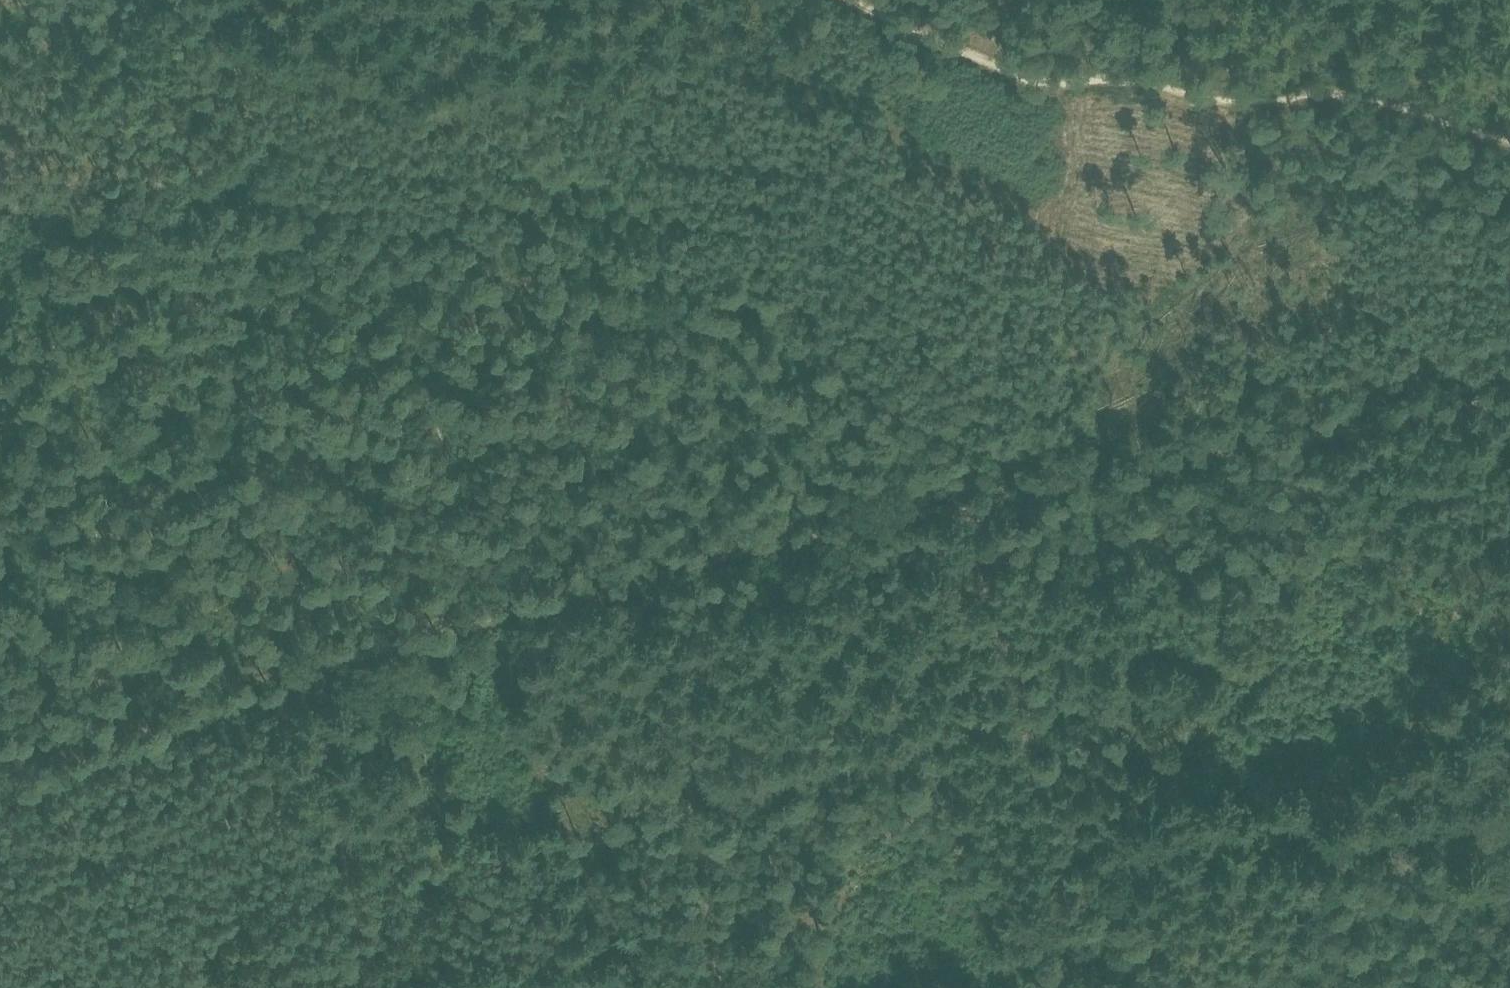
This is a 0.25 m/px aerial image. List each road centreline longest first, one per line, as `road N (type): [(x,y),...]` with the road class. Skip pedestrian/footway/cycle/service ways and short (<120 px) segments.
road 1 (track): [(1509,134),(1413,99),(1272,104),(1133,70),(1017,70),(850,0)]

